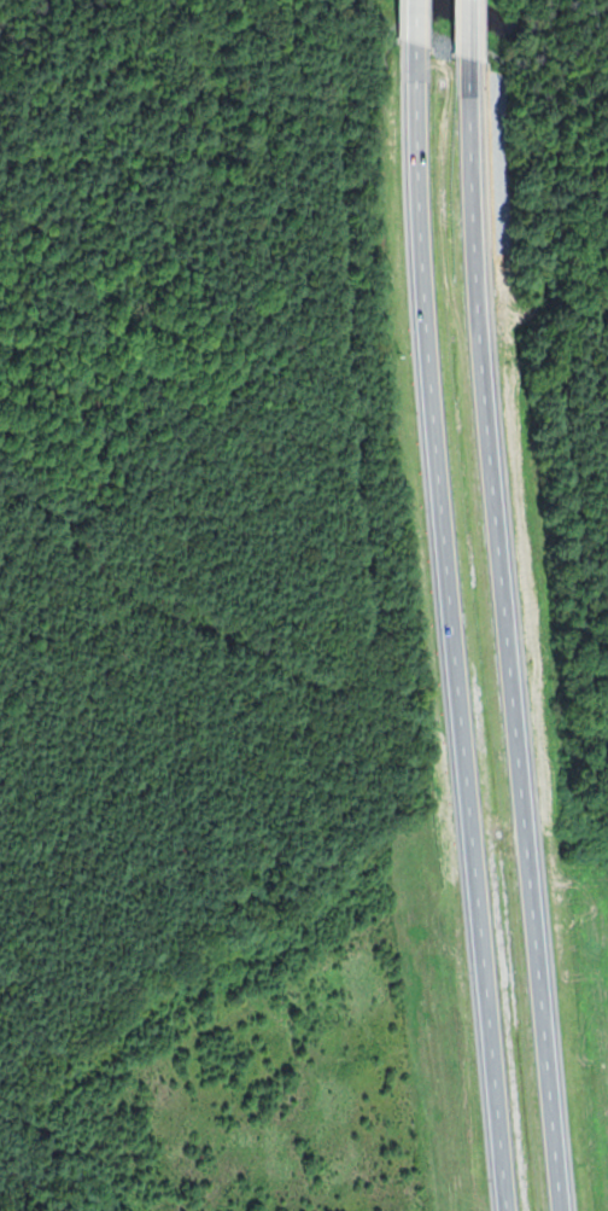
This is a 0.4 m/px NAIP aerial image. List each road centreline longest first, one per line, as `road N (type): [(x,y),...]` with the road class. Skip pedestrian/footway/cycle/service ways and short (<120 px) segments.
road 1 (motorway): [(414,0),(434,325),(520,1210)]
road 2 (motorway): [(575,1210),(510,511),(477,0)]

